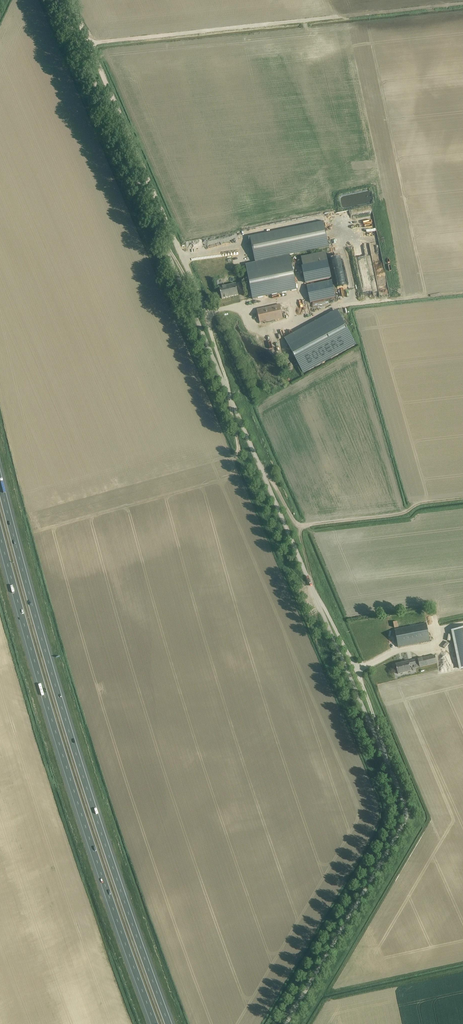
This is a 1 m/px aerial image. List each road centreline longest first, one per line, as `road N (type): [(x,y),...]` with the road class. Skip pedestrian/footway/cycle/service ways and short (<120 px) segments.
road 1 (unclassified): [(285,1023),(398,826),(402,801),(62,0)]
road 2 (motorway): [(169,1023),(67,725),(0,483)]
road 3 (motorway): [(0,534),(83,817),(155,1023)]

